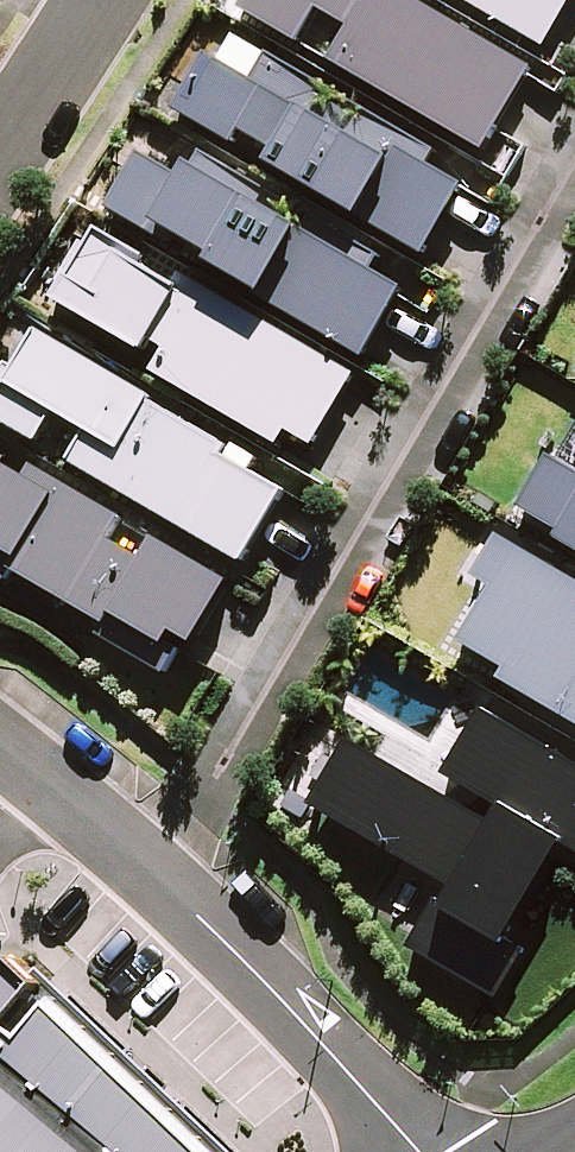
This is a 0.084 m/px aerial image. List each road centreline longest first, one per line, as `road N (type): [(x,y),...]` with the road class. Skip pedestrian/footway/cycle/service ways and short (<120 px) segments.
road 1 (residential): [(574,114),(150,872)]
road 2 (residential): [(150,872),(419,1151)]
road 3 (residential): [(0,750),(150,872)]
road 4 (residential): [(85,0),(0,132)]

